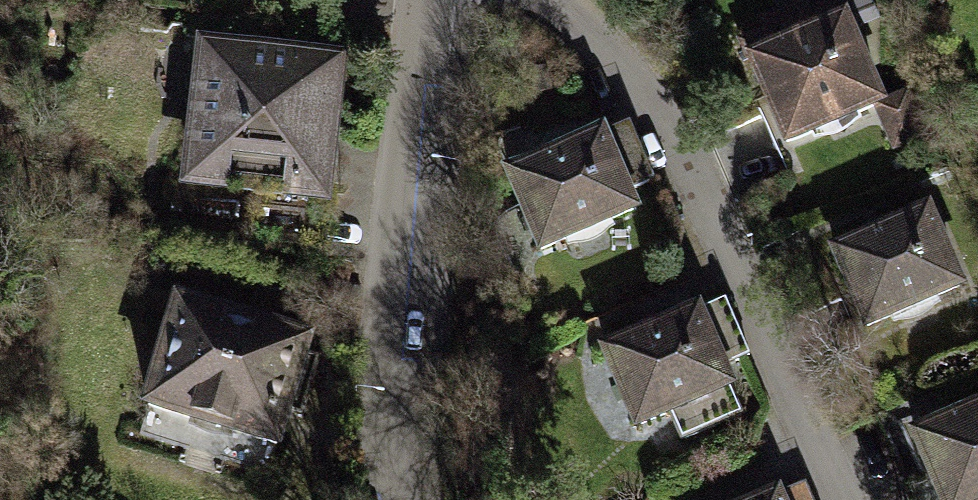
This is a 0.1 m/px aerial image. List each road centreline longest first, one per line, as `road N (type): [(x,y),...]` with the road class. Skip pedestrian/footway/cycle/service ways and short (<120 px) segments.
road 1 (residential): [(540,0),(600,47),(650,108),(834,499)]
road 2 (residential): [(418,0),(388,273),(389,499)]

